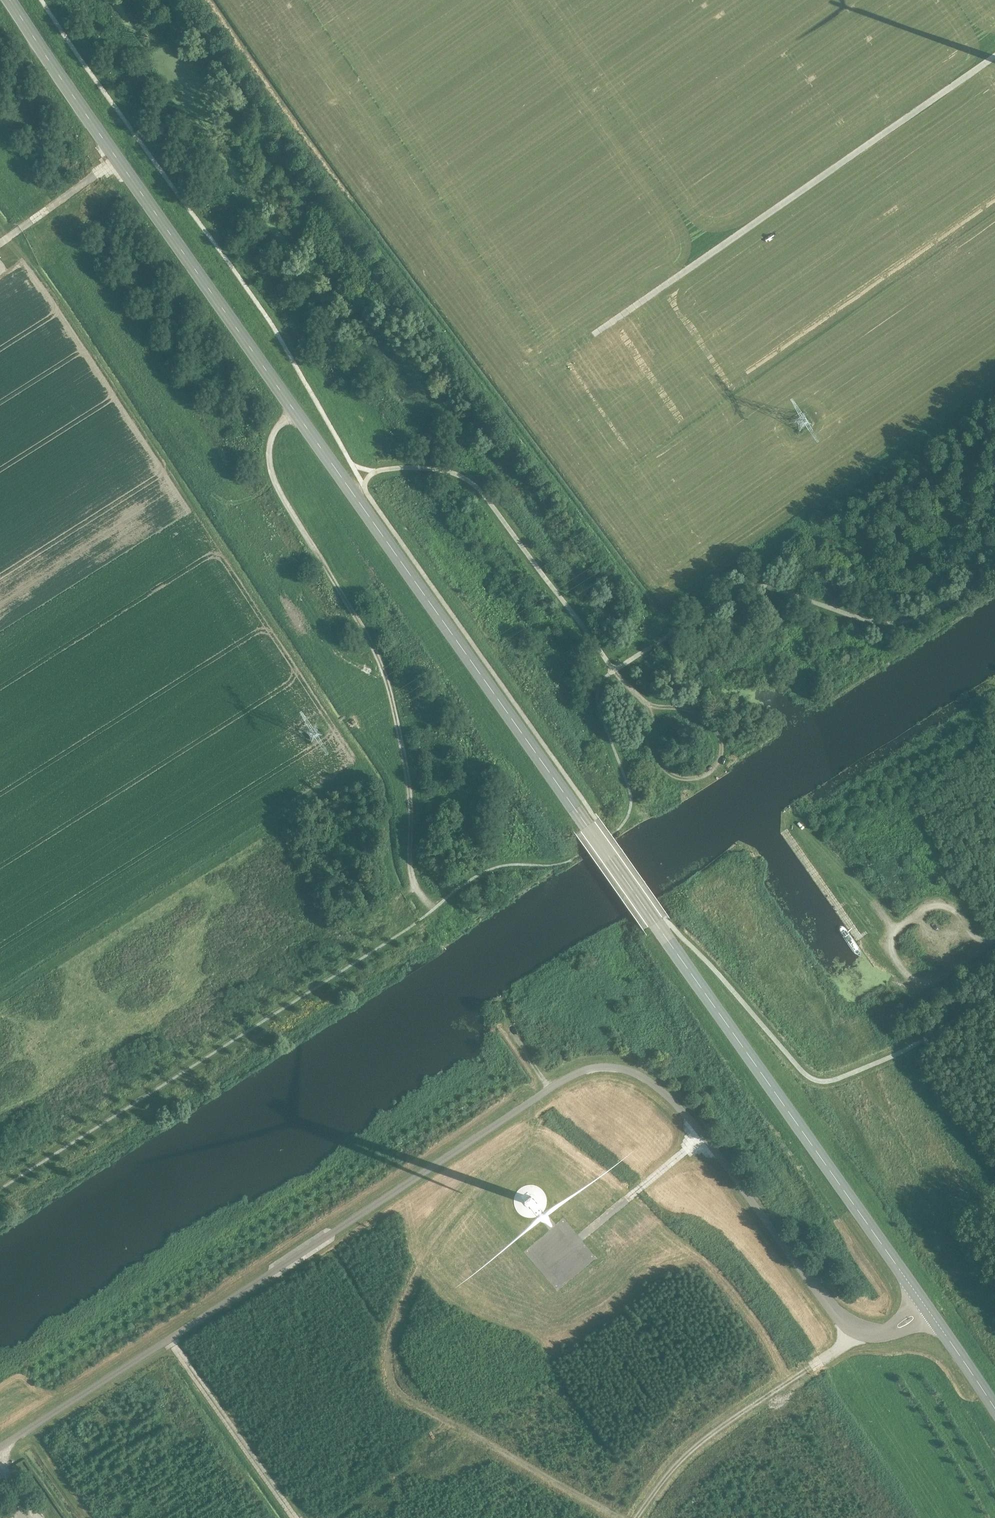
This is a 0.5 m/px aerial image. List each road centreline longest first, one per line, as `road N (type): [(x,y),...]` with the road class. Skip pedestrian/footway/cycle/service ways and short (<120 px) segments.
road 1 (tertiary): [(994,1415),(9,0)]
road 2 (track): [(294,411),(271,434),(269,461),(380,660),(411,791),(411,874),(435,908)]
road 3 (track): [(854,1335),(681,1458),(635,1517)]
road 4 (track): [(994,740),(820,805)]

